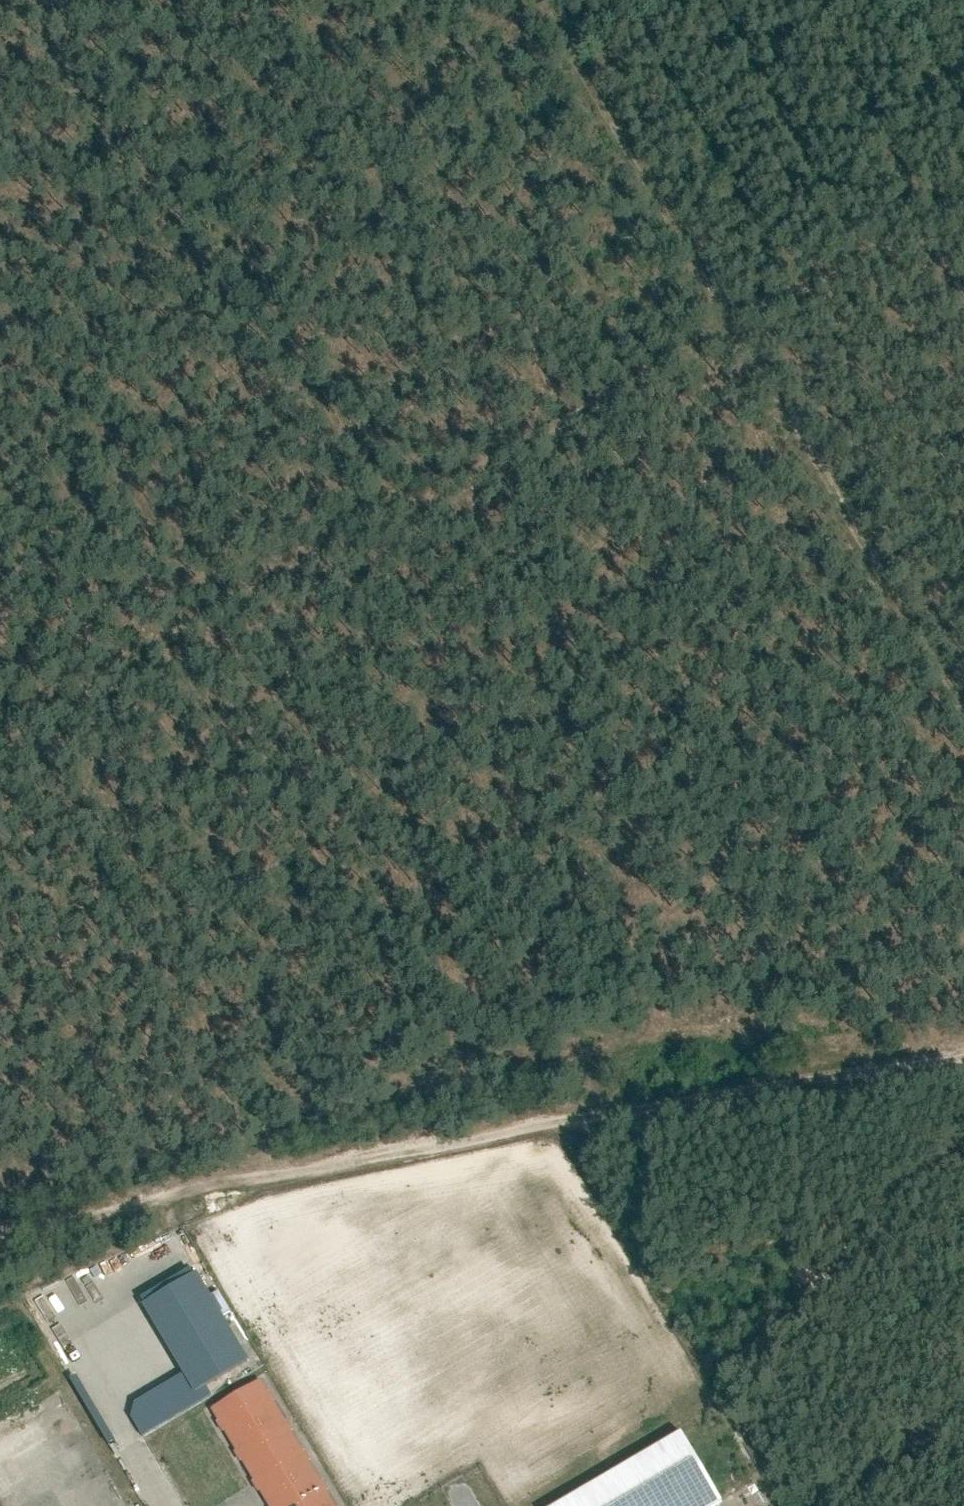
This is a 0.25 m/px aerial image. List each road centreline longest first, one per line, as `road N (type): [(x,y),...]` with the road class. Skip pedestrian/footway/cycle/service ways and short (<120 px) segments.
road 1 (track): [(0,731),(738,336),(963,716)]
road 2 (track): [(963,1052),(629,1107),(0,1228)]
road 3 (track): [(738,336),(537,0)]

